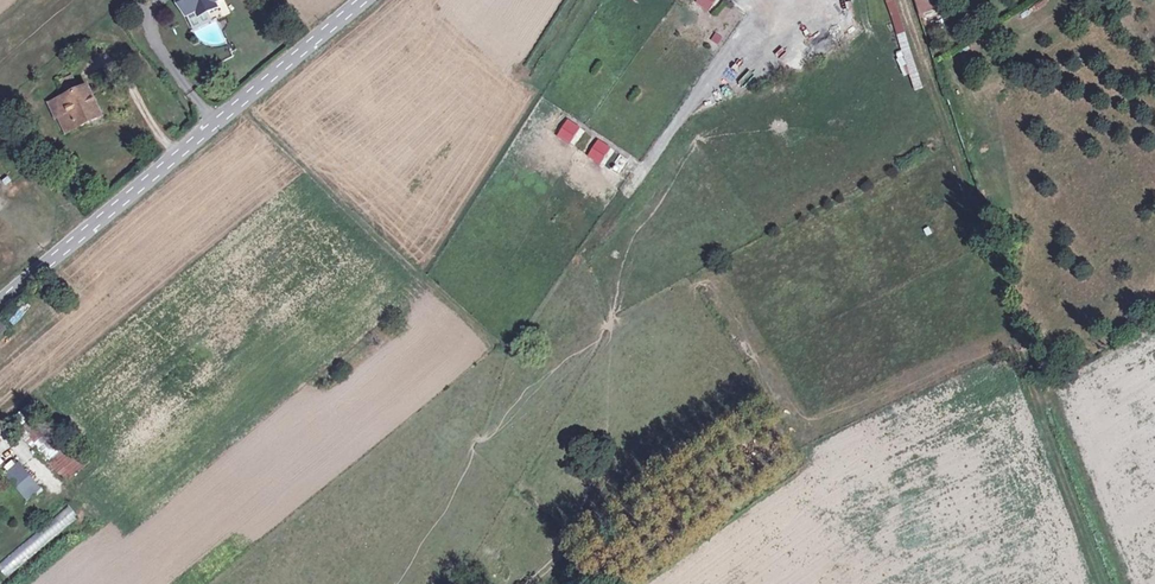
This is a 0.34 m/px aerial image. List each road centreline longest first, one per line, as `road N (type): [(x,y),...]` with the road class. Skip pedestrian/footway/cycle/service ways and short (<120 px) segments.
road 1 (residential): [(0,299),(362,0)]

